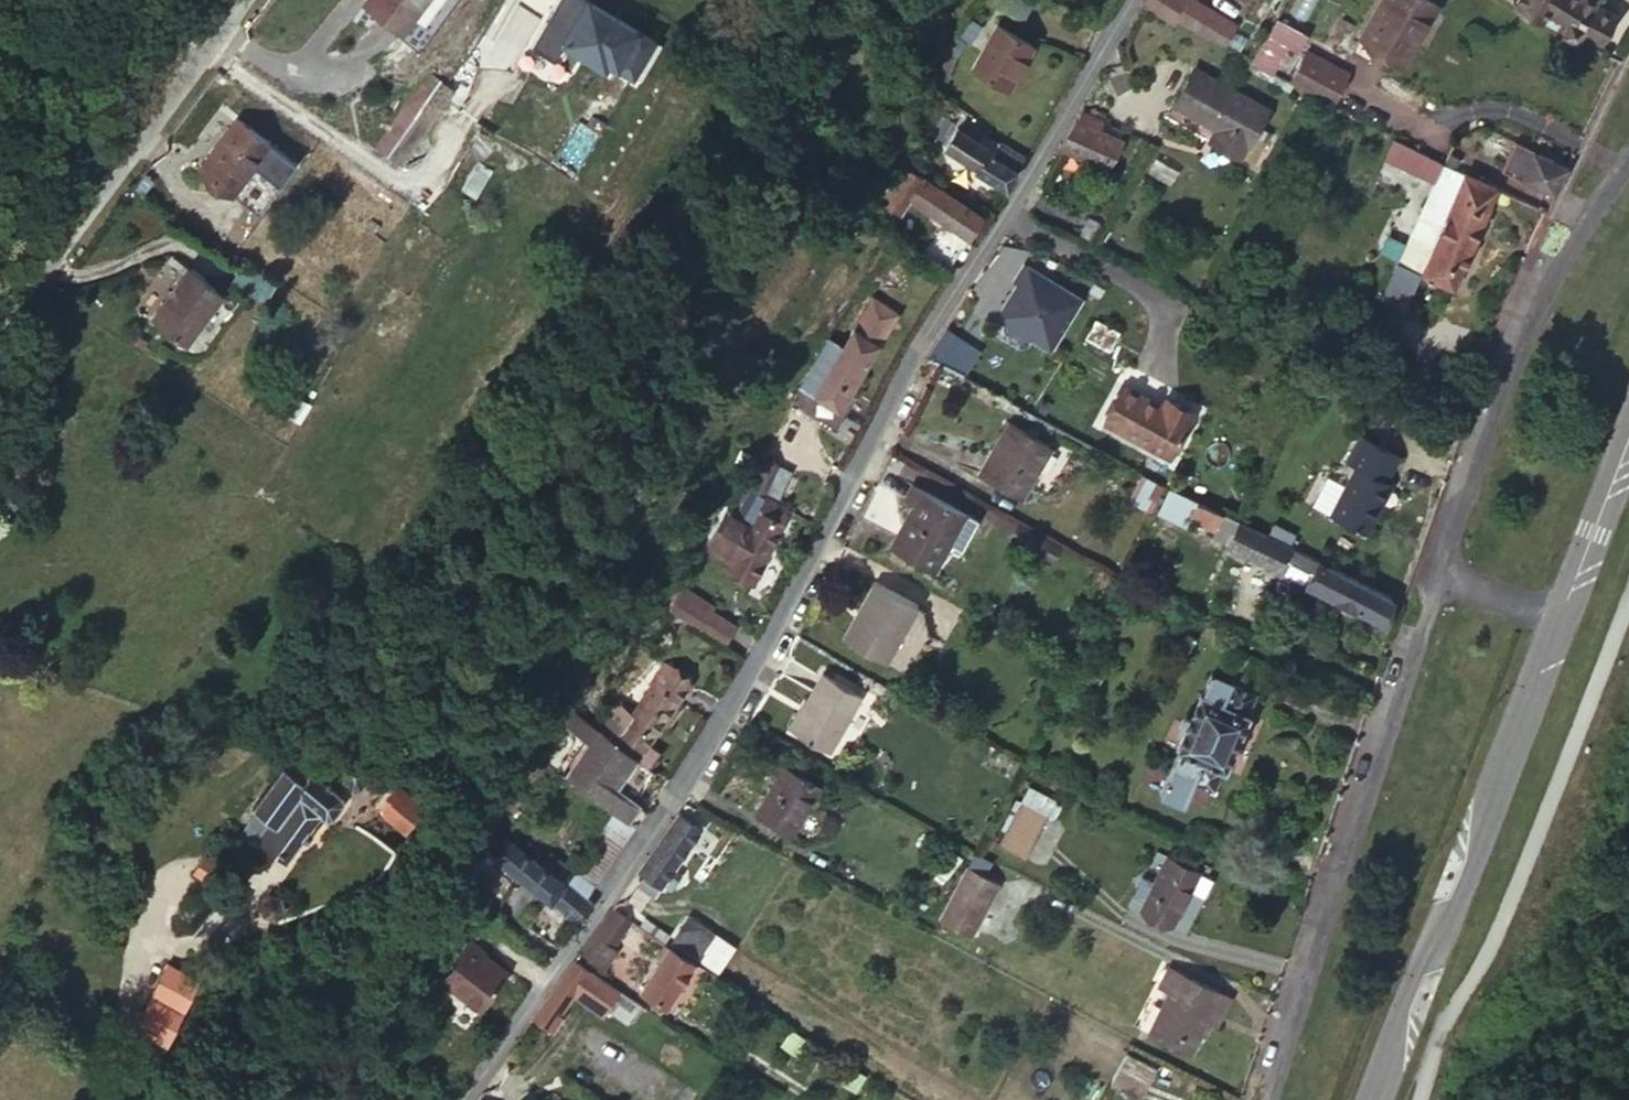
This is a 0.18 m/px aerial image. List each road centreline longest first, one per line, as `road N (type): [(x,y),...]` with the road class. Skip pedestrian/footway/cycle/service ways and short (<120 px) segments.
road 1 (unclassified): [(1140,0),(603,902),(468,1099)]
road 2 (unclassified): [(1439,572),(1268,1099)]
road 3 (secondary): [(1556,623),(1374,1099)]
road 4 (unclassified): [(1628,168),(1543,285),(1439,572)]
road 5 (unclassified): [(238,0),(79,228),(0,324)]
road 6 (secondary): [(1628,435),(1556,623)]
road 7 (unclassified): [(1439,572),(1556,623)]

